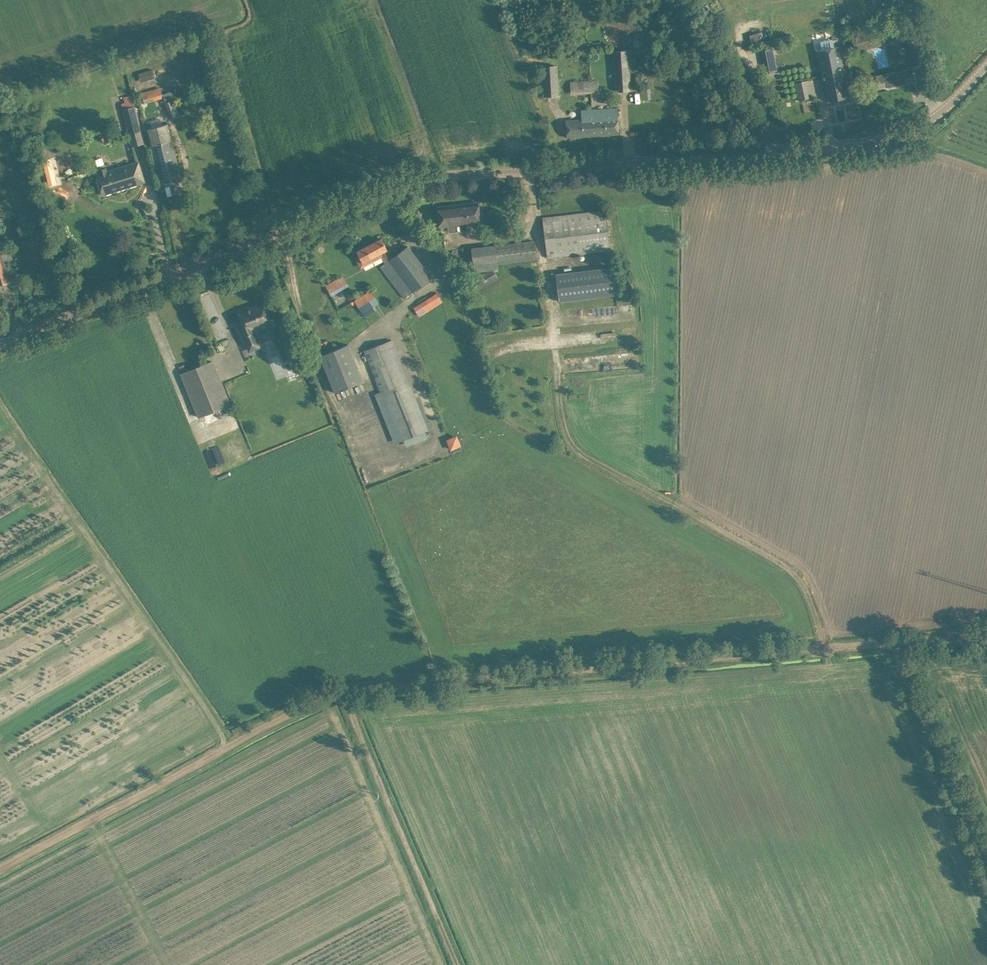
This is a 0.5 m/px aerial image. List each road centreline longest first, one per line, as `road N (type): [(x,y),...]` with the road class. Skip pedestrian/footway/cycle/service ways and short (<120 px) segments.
road 1 (unclassified): [(0,344),(407,181),(888,145),(938,114),(986,63)]
road 2 (track): [(897,643),(345,691),(0,866)]
road 3 (track): [(557,374),(565,432),(576,451),(796,575),(825,649)]
road 4 (track): [(345,691),(461,964)]
road 5 (track): [(897,643),(986,855)]

